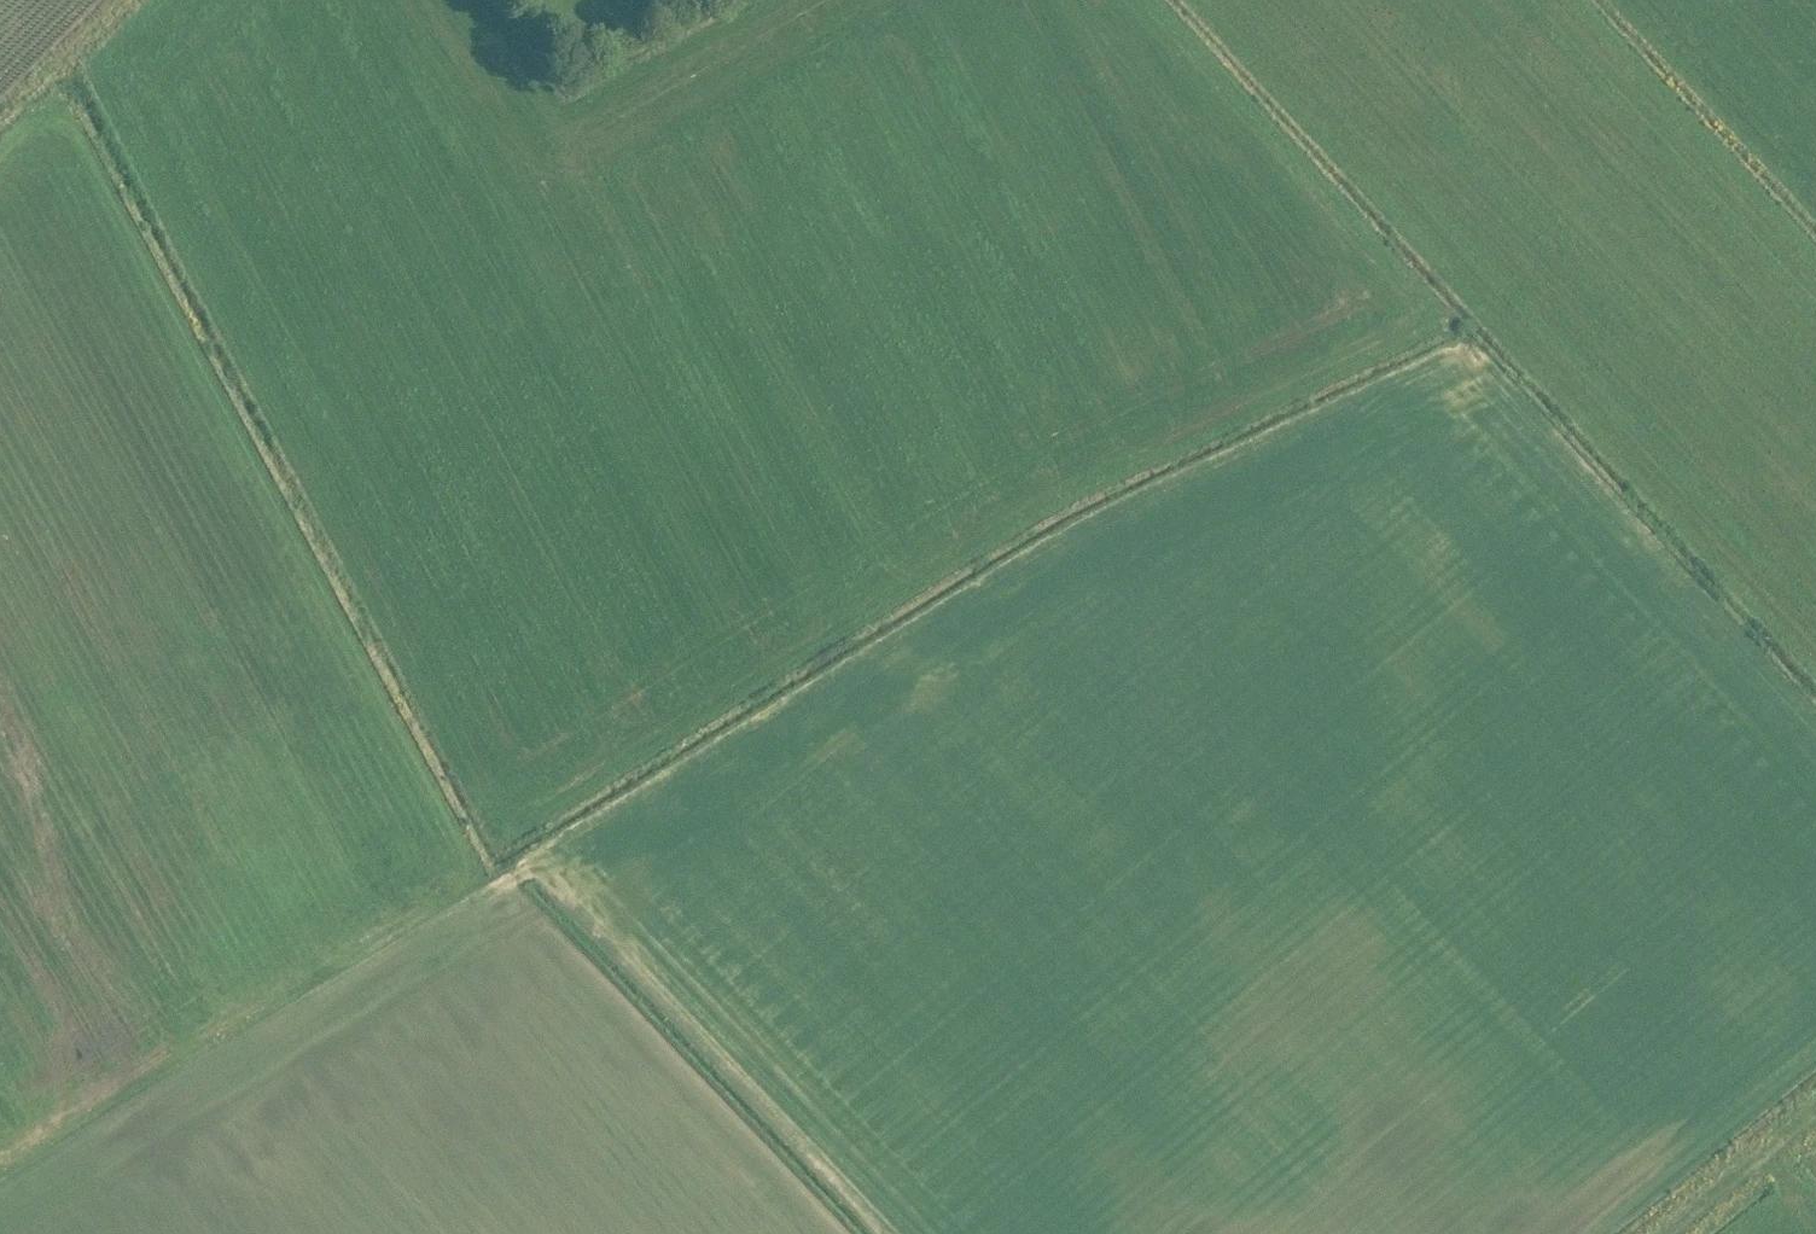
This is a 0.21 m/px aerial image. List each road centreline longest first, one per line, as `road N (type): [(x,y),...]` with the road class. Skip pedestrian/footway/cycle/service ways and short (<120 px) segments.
road 1 (track): [(1673,1233),(1815,1116)]

